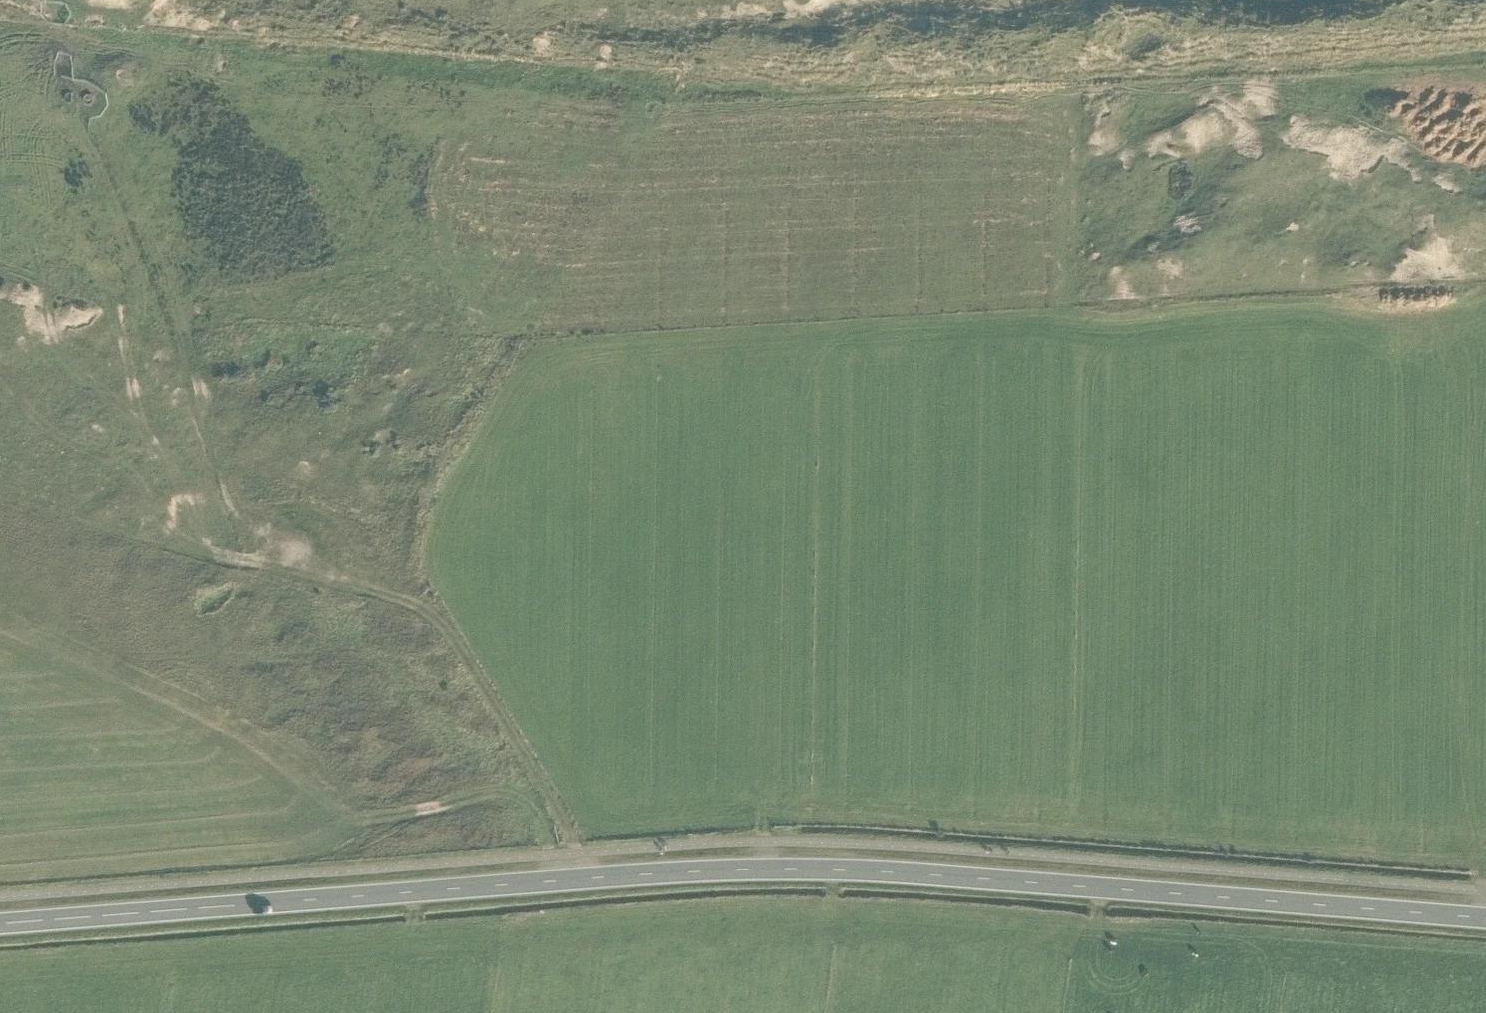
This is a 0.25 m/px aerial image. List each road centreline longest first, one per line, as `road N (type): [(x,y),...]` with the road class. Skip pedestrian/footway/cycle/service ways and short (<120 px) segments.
road 1 (secondary): [(0,922),(648,872),(818,868),(1485,917)]

